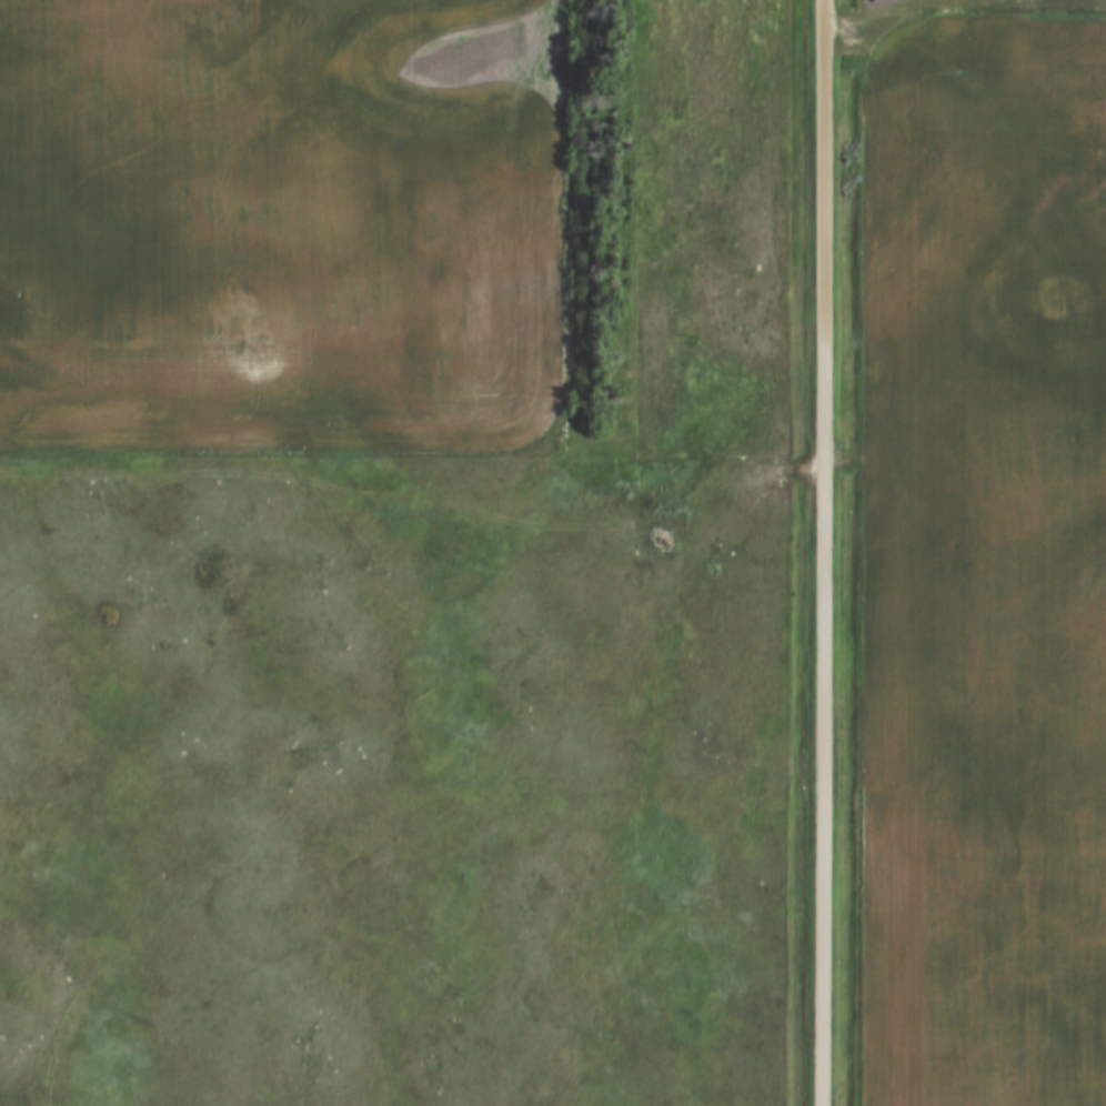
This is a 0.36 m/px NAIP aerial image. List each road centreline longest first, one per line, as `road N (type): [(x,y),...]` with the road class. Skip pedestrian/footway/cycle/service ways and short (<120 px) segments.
road 1 (residential): [(822,0),(821,1105)]

